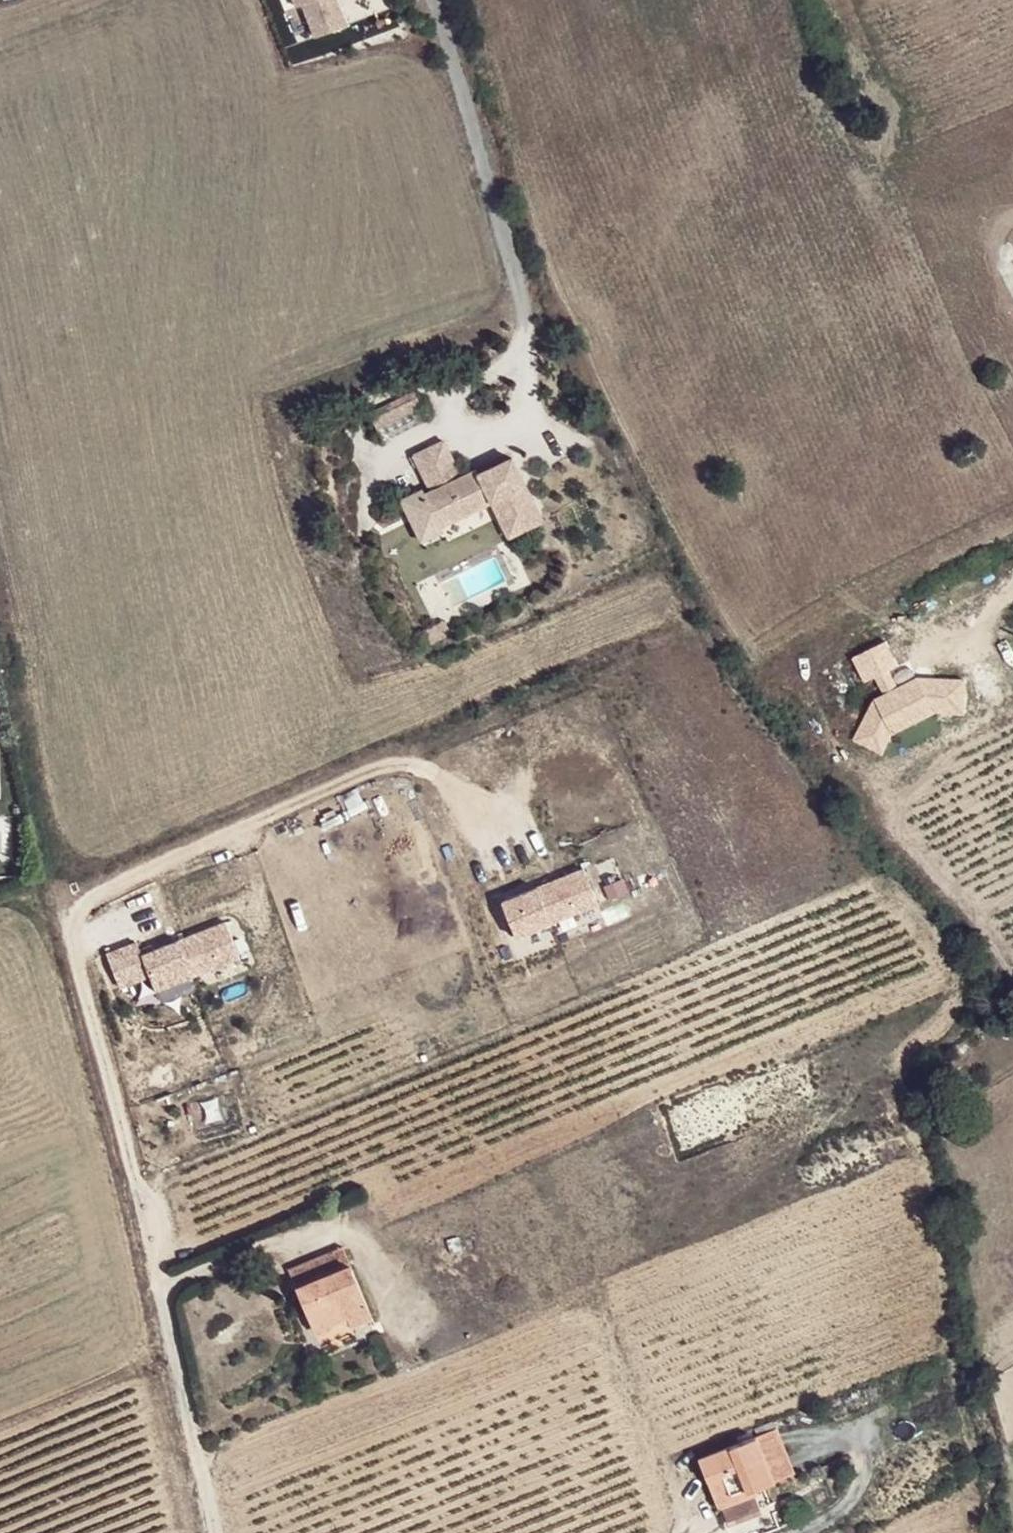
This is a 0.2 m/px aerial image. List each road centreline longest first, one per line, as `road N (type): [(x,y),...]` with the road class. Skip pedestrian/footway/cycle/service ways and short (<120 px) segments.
road 1 (track): [(437,780),(379,765),(86,889),(72,953),(209,1532)]

